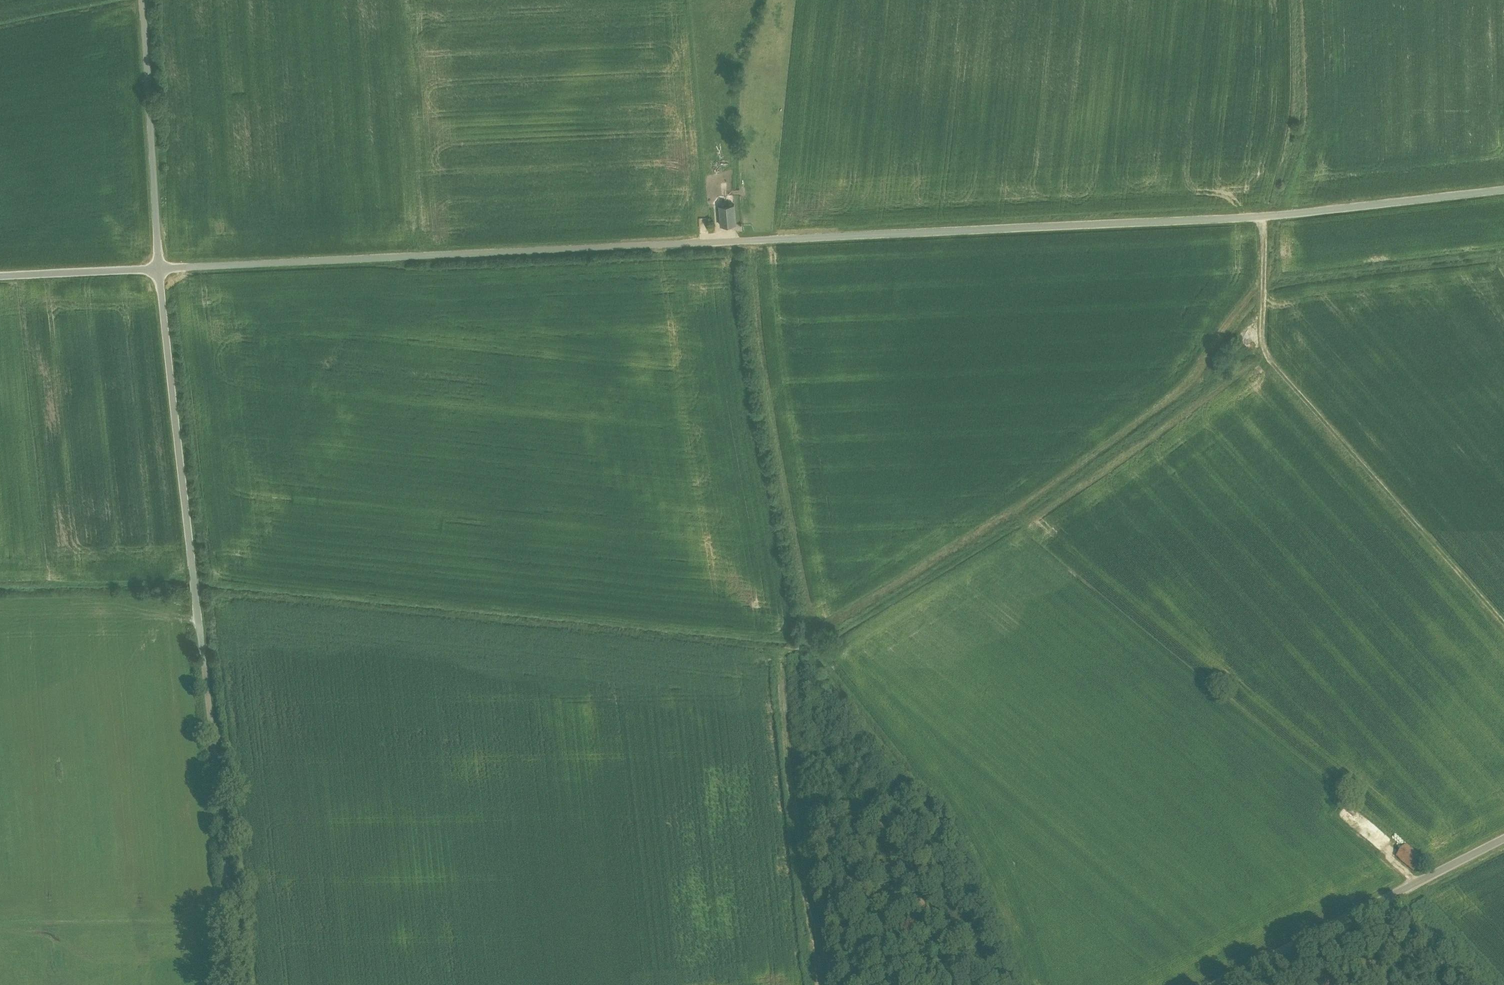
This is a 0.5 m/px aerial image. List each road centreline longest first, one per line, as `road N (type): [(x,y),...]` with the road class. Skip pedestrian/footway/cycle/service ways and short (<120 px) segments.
road 1 (unclassified): [(160,268),(1263,217),(1503,190)]
road 2 (unclassified): [(160,268),(241,984)]
road 3 (track): [(1503,626),(1271,362),(1263,327),(1263,217)]
road 4 (unclassified): [(1220,984),(1503,837)]
road 5 (unclassified): [(160,268),(141,0)]
road 6 (unclassified): [(0,275),(160,268)]

